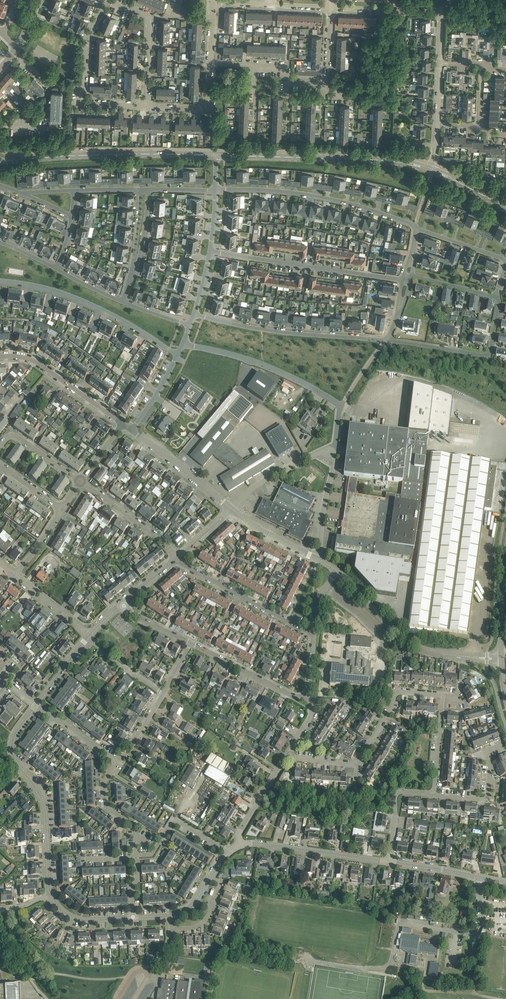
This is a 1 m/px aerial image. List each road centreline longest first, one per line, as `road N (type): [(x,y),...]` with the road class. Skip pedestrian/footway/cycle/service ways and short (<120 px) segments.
road 1 (residential): [(335,452),(340,405),(279,371),(183,343)]
road 2 (tertiary): [(216,156),(432,171)]
road 3 (tertiary): [(0,161),(216,156)]
road 4 (residential): [(417,230),(332,200),(216,190)]
road 5 (unclassified): [(51,894),(42,800),(11,749),(36,705)]
road 6 (residential): [(194,316),(387,340)]
road 7 (residential): [(178,354),(82,302),(0,282)]
road 8 (residential): [(211,252),(402,279)]
road 9 (residential): [(387,340),(490,357),(496,296)]
road 10 (residential): [(313,631),(177,558)]
road 11 (unclassified): [(389,862),(241,845)]
road 12 (residential): [(120,425),(33,360),(0,357)]
road 13 (residential): [(145,106),(150,20),(106,0)]
road 14 (residential): [(443,695),(396,694),(356,764)]
road 15 (unclassified): [(232,509),(134,428)]
road 16 (residential): [(305,697),(191,643)]
road 17 (residential): [(177,558),(80,481)]
road 18 (residential): [(433,792),(485,800),(490,768),(484,753),(503,745)]
road 19 (residential): [(232,509),(267,478),(335,452)]
road 20 (residential): [(136,855),(152,855),(175,821),(229,852)]
road 21 (residential): [(325,80),(211,63)]

